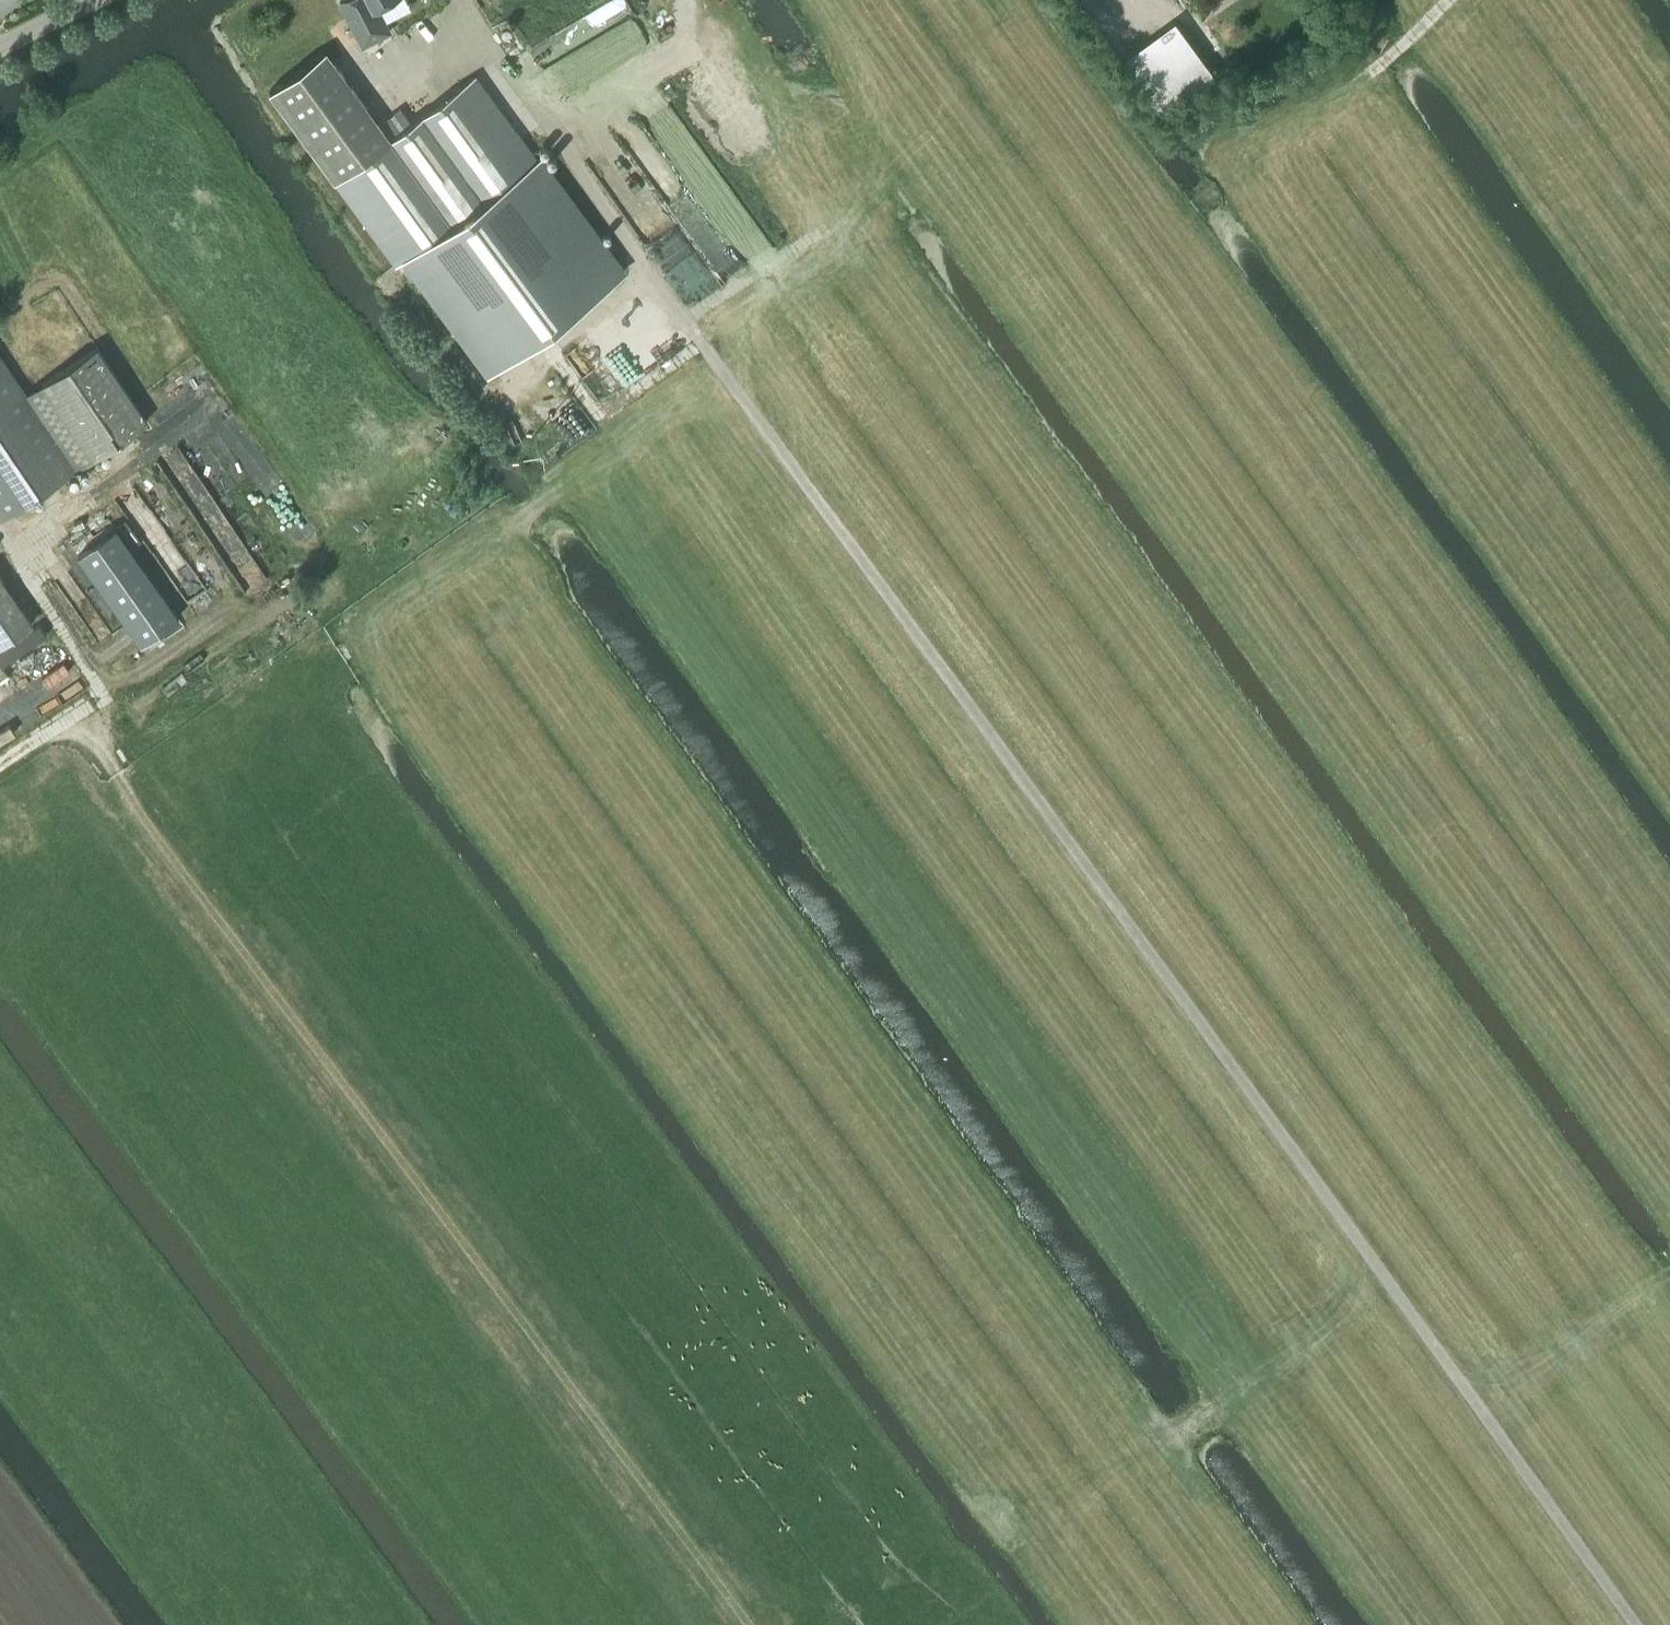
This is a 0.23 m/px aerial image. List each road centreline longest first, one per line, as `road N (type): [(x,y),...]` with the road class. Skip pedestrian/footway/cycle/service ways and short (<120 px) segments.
road 1 (track): [(489,56),(1637,1624)]
road 2 (track): [(0,539),(102,695),(115,773),(131,806),(745,1624)]

